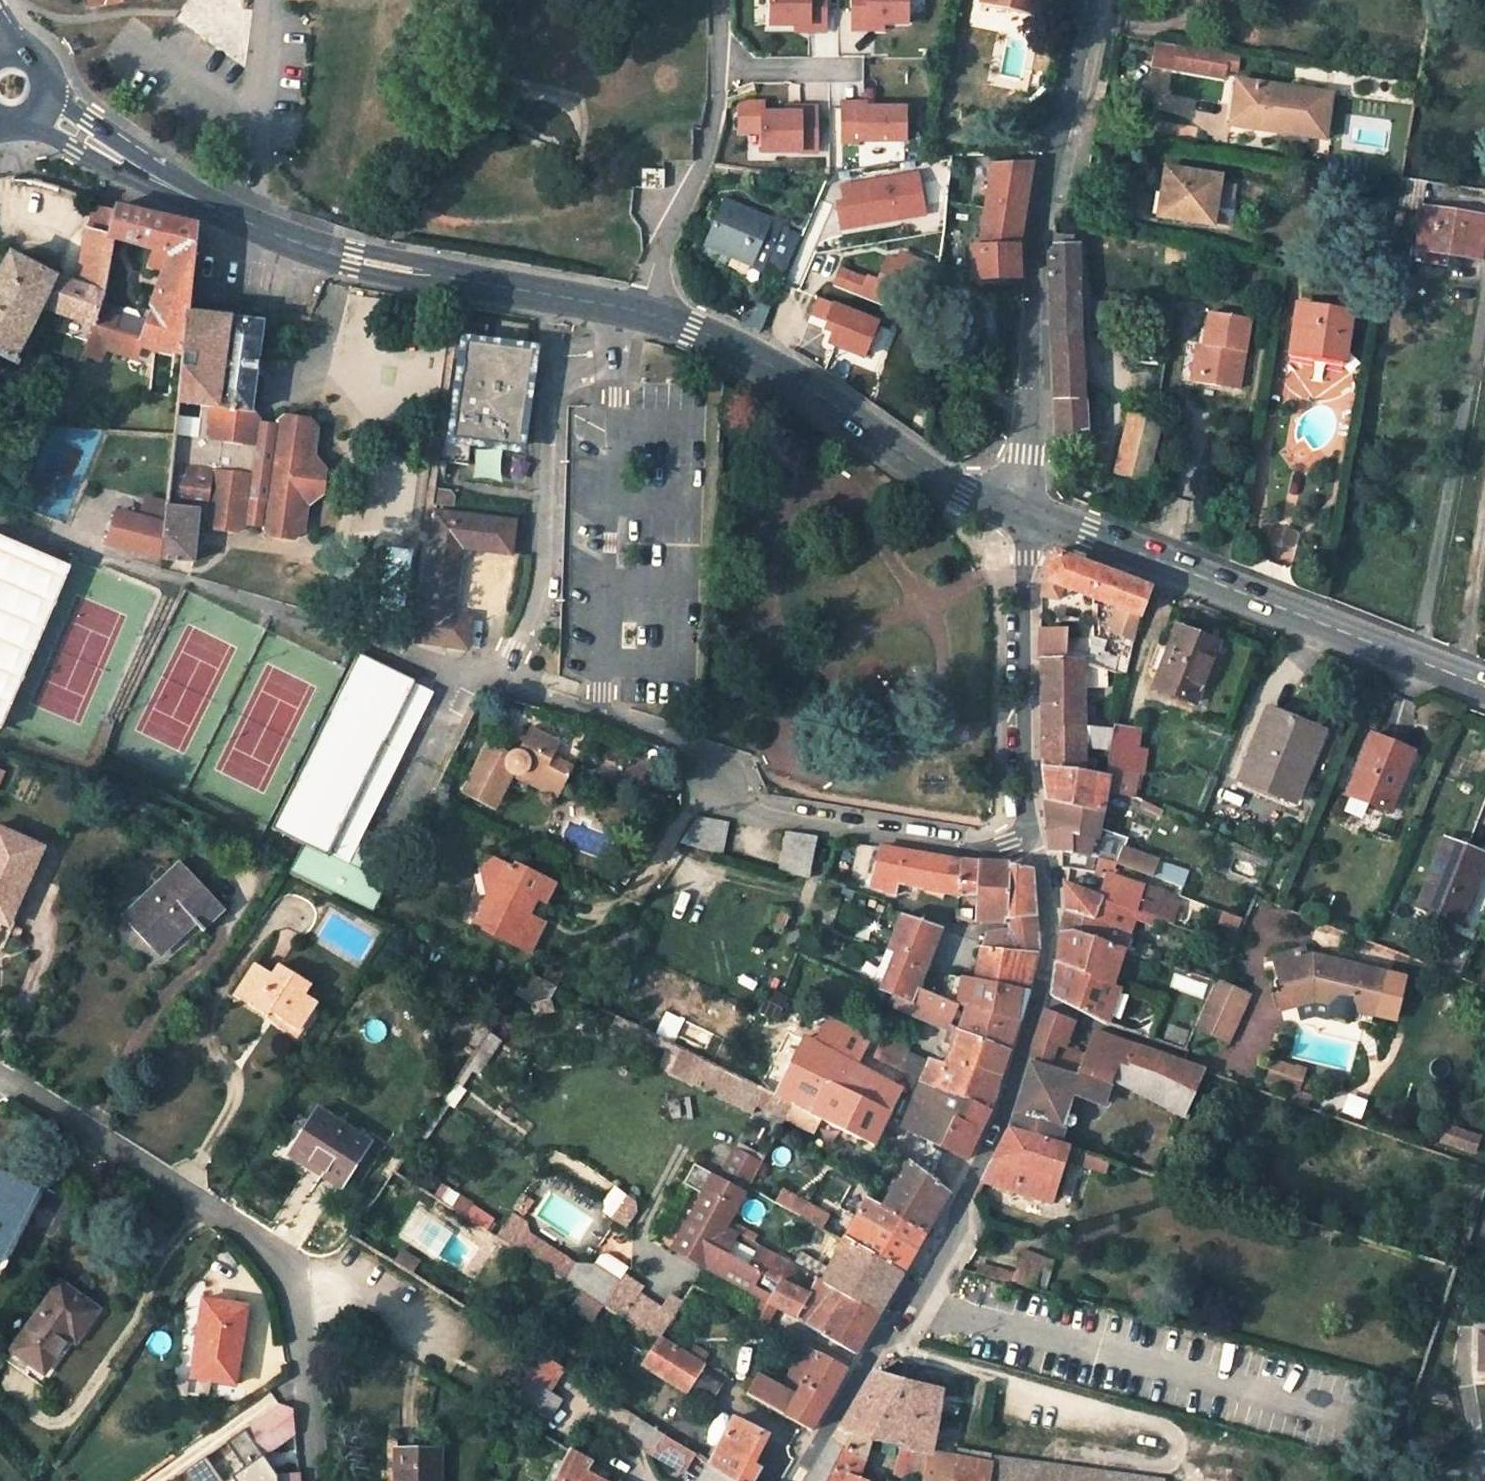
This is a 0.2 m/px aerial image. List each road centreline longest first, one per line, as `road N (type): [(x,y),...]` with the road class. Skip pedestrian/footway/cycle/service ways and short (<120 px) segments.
road 1 (residential): [(615,307),(611,351),(548,399),(541,584),(501,680),(680,742),(716,762),(758,814),(967,849),(1008,845),(1029,832)]
road 2 (residential): [(798,1480),(958,1229),(959,1205),(1001,1116),(1049,953),(1044,869),(1029,832)]
road 3 (residential): [(1019,511),(1034,253),(1093,0)]
road 4 (secondary): [(1019,511),(1484,686)]
road 5 (secondary): [(155,180),(350,258),(615,307)]
road 6 (secondary): [(642,313),(711,335),(796,379),(933,473),(1019,511)]
road 7 (residential): [(642,313),(659,256),(704,163),(716,105),(720,0)]
road 8 (residential): [(1029,832),(1019,511)]
road 9 (secondary): [(31,124),(155,180)]
road 10 (secondary): [(155,180),(54,91)]

